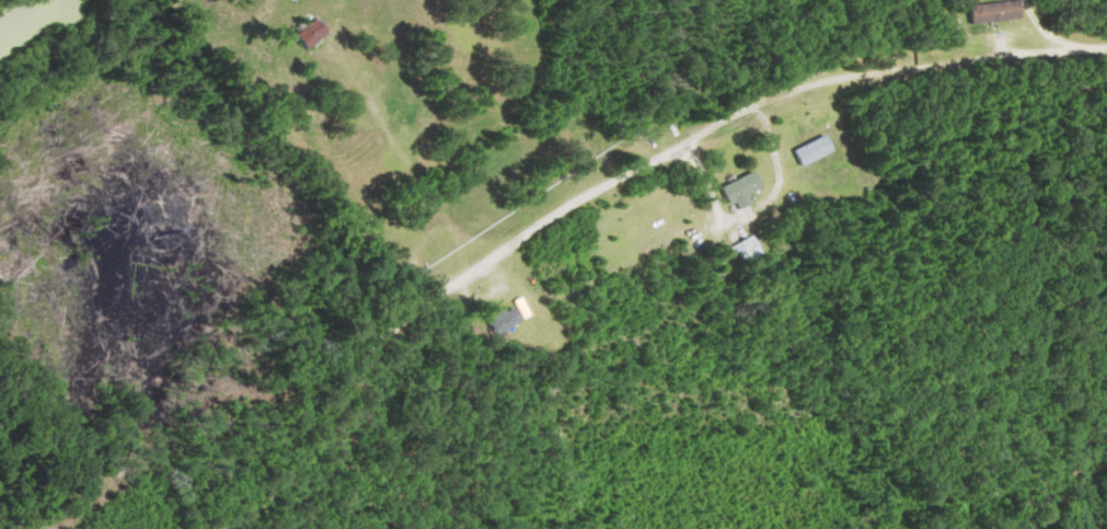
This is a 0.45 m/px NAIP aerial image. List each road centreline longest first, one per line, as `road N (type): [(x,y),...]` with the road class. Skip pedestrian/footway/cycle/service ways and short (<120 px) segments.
road 1 (residential): [(232,528),(269,501),(370,353),(411,315),(629,170),(757,100),(830,76),(1106,49)]

